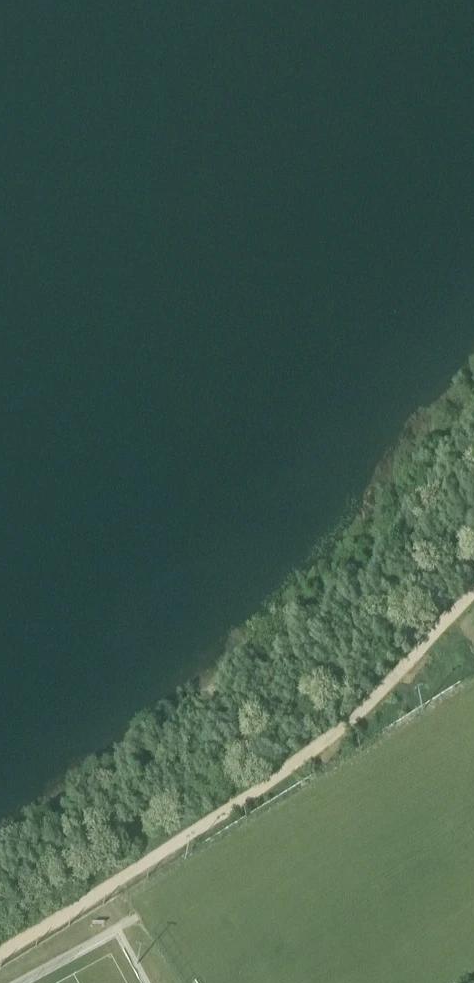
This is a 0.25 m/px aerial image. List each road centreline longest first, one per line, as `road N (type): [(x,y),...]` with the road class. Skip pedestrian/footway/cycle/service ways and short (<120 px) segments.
road 1 (track): [(0,895),(123,825),(237,746),(473,519)]
road 2 (track): [(0,950),(260,785),(355,712),(473,590)]

